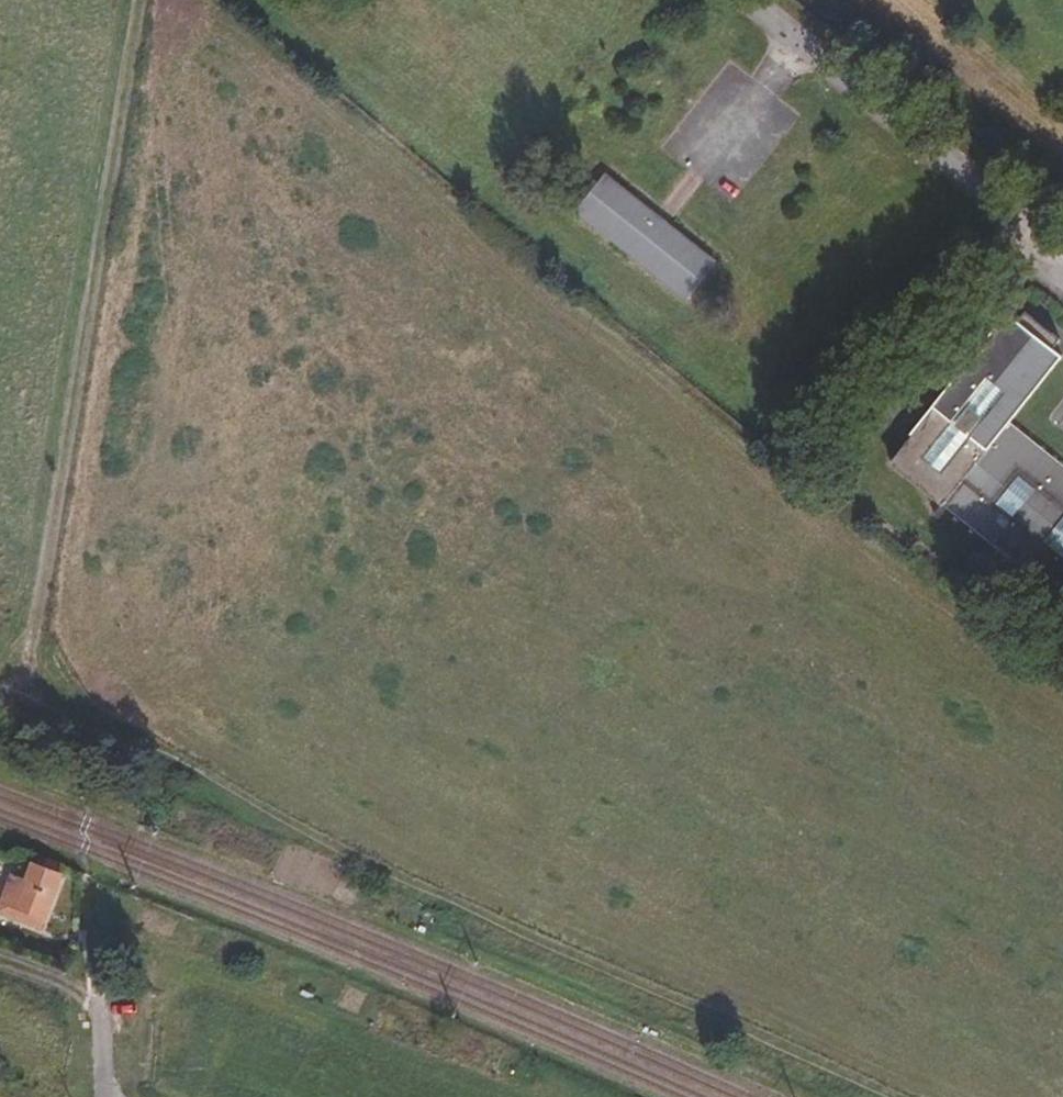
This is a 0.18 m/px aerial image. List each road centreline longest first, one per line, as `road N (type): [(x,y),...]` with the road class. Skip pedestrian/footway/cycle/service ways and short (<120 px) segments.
road 1 (track): [(145,0),(30,646),(32,698)]
road 2 (unclassified): [(95,957),(110,1096)]

